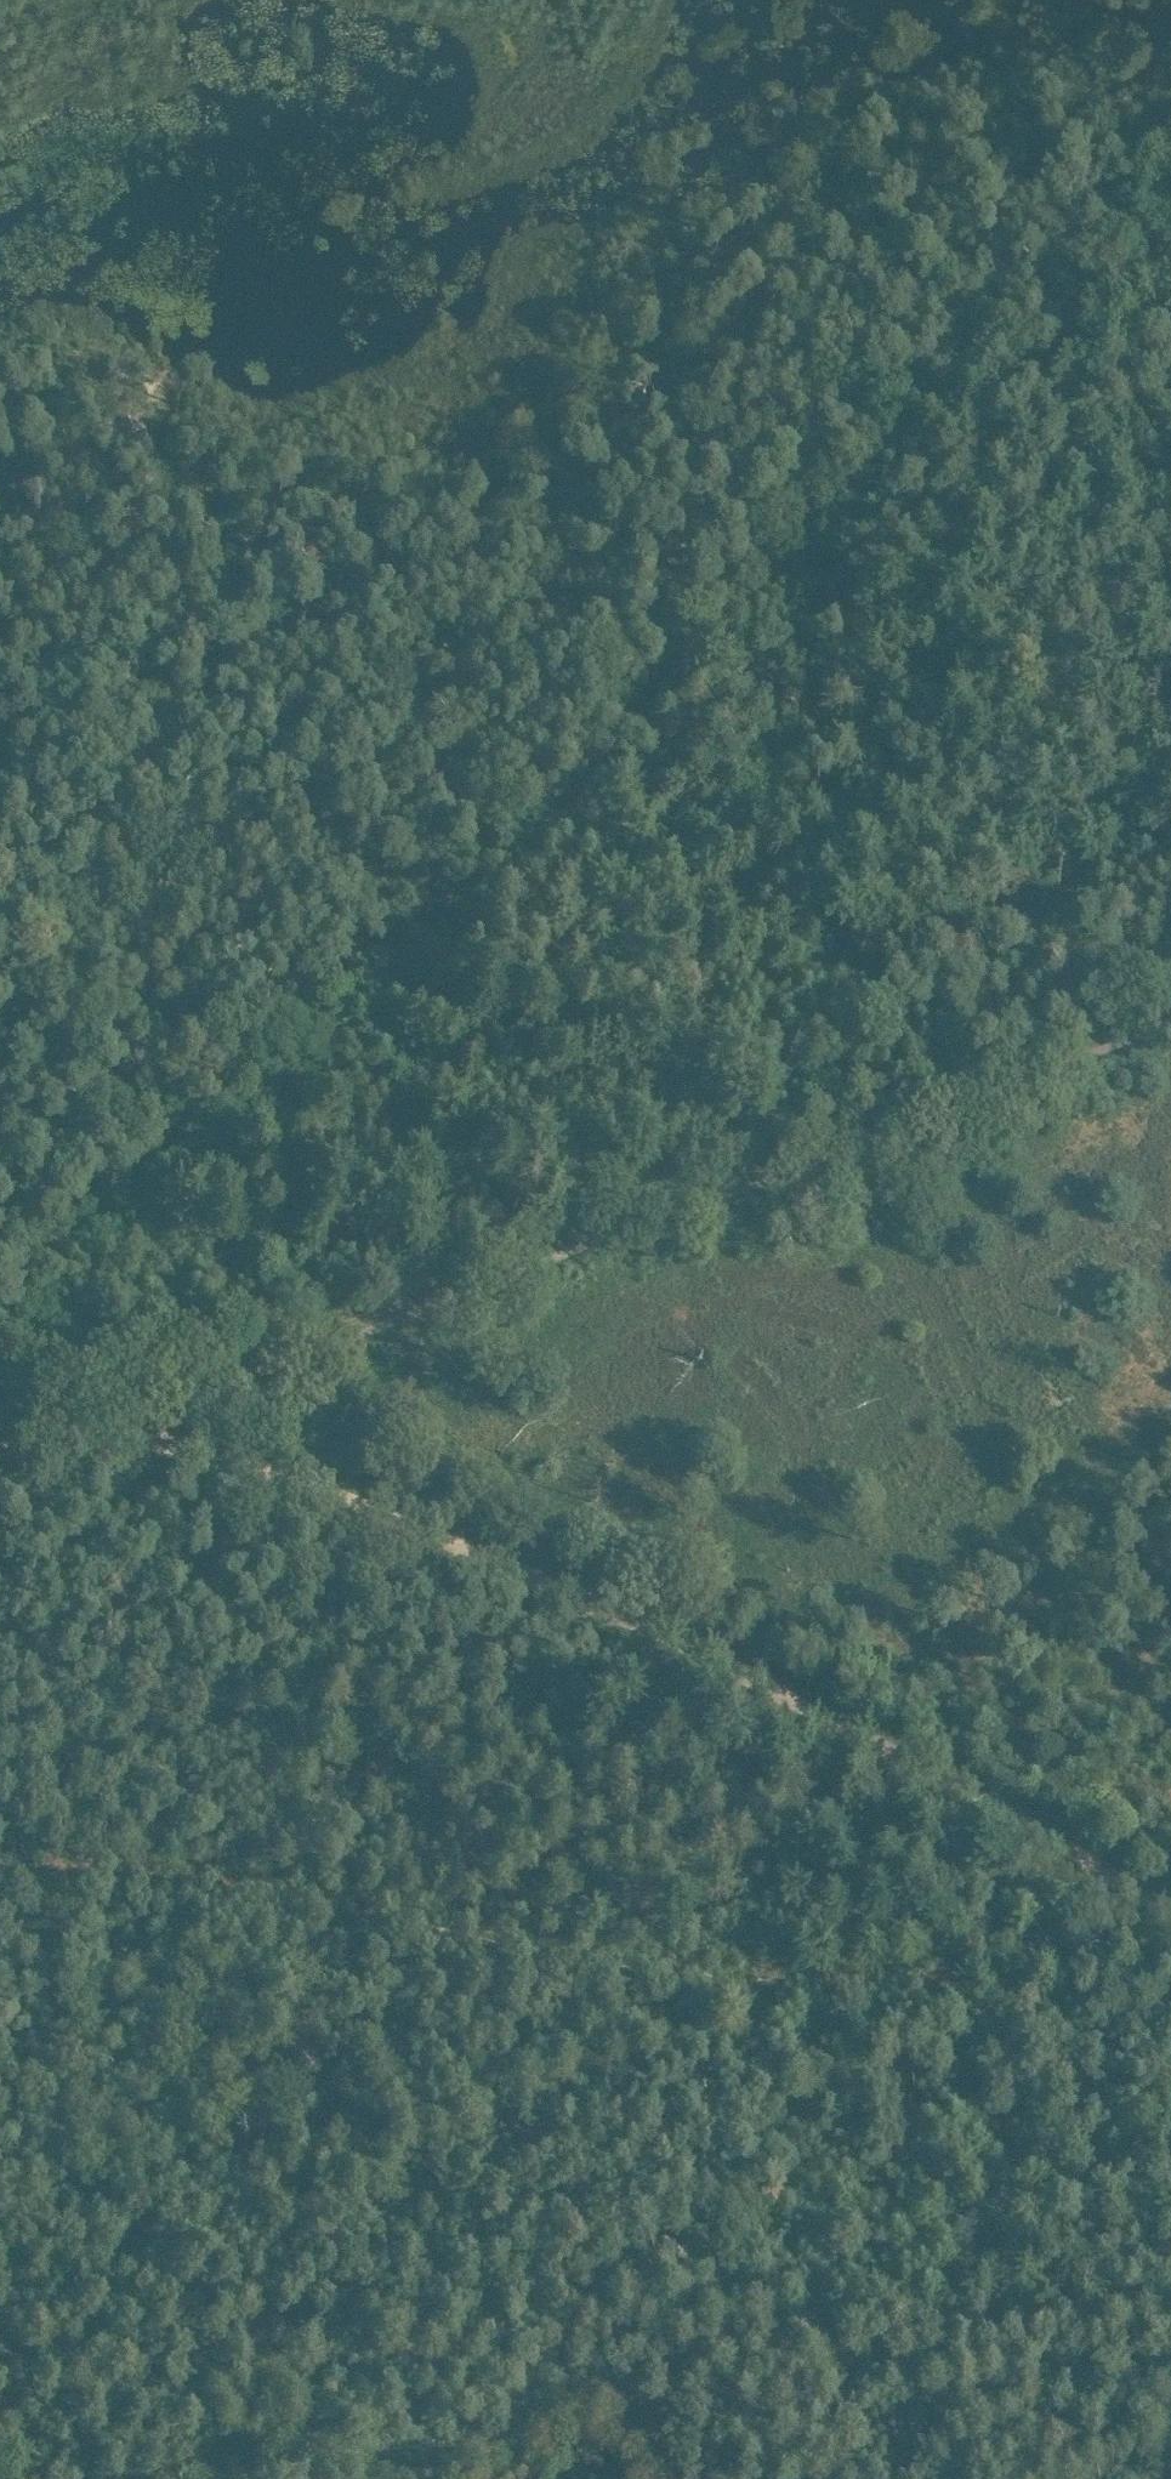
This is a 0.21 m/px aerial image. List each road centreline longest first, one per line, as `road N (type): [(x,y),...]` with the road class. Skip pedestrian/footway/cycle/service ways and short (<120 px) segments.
road 1 (track): [(673,2478),(612,2409),(588,2406),(441,2471),(358,2478)]

